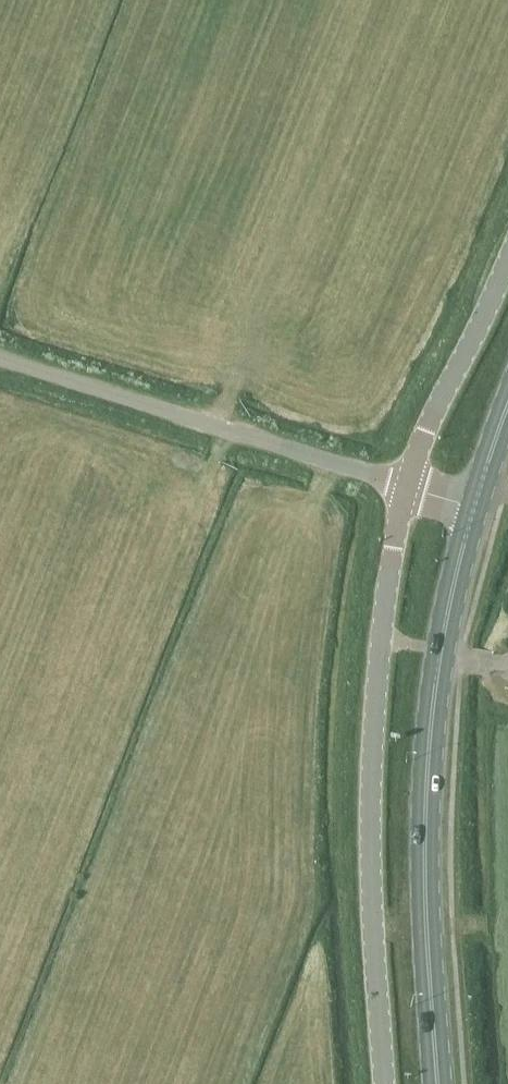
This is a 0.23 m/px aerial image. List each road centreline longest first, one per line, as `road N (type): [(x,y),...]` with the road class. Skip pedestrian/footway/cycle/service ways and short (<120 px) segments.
road 1 (unclassified): [(386,1083),(371,857),(374,730),(409,486)]
road 2 (primary): [(437,1083),(427,925),(431,739),(440,652),(475,505)]
road 3 (unclassified): [(409,486),(0,358)]
road 4 (unclassified): [(409,486),(507,258)]

